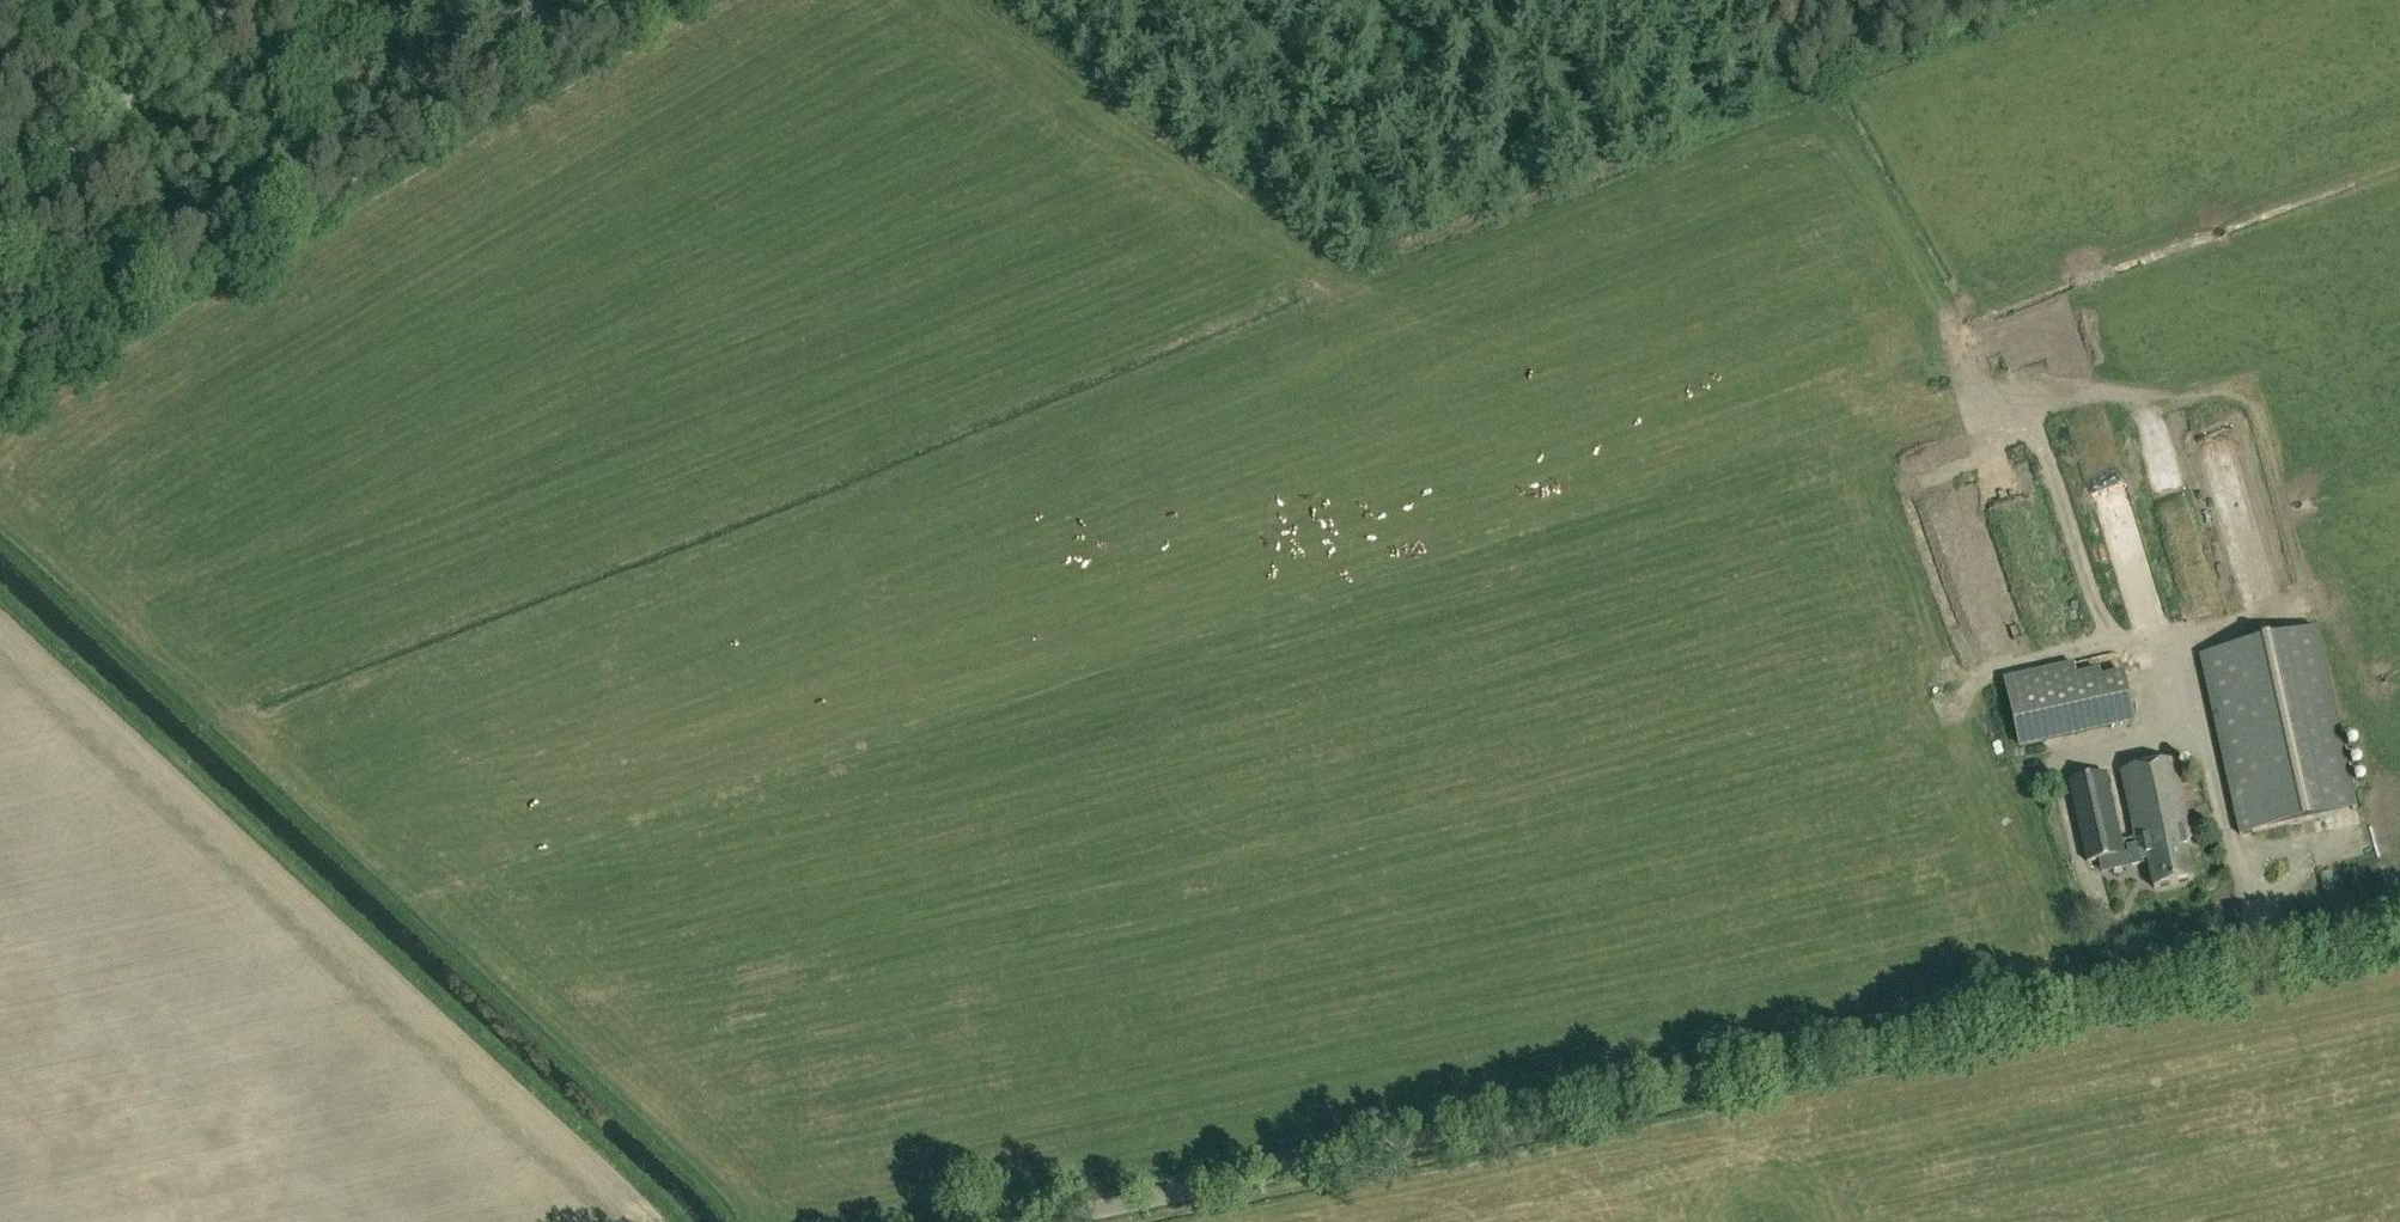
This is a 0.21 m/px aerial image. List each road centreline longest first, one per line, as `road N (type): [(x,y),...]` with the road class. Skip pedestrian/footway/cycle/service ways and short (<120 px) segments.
road 1 (unclassified): [(1046,1221),(2399,935)]

